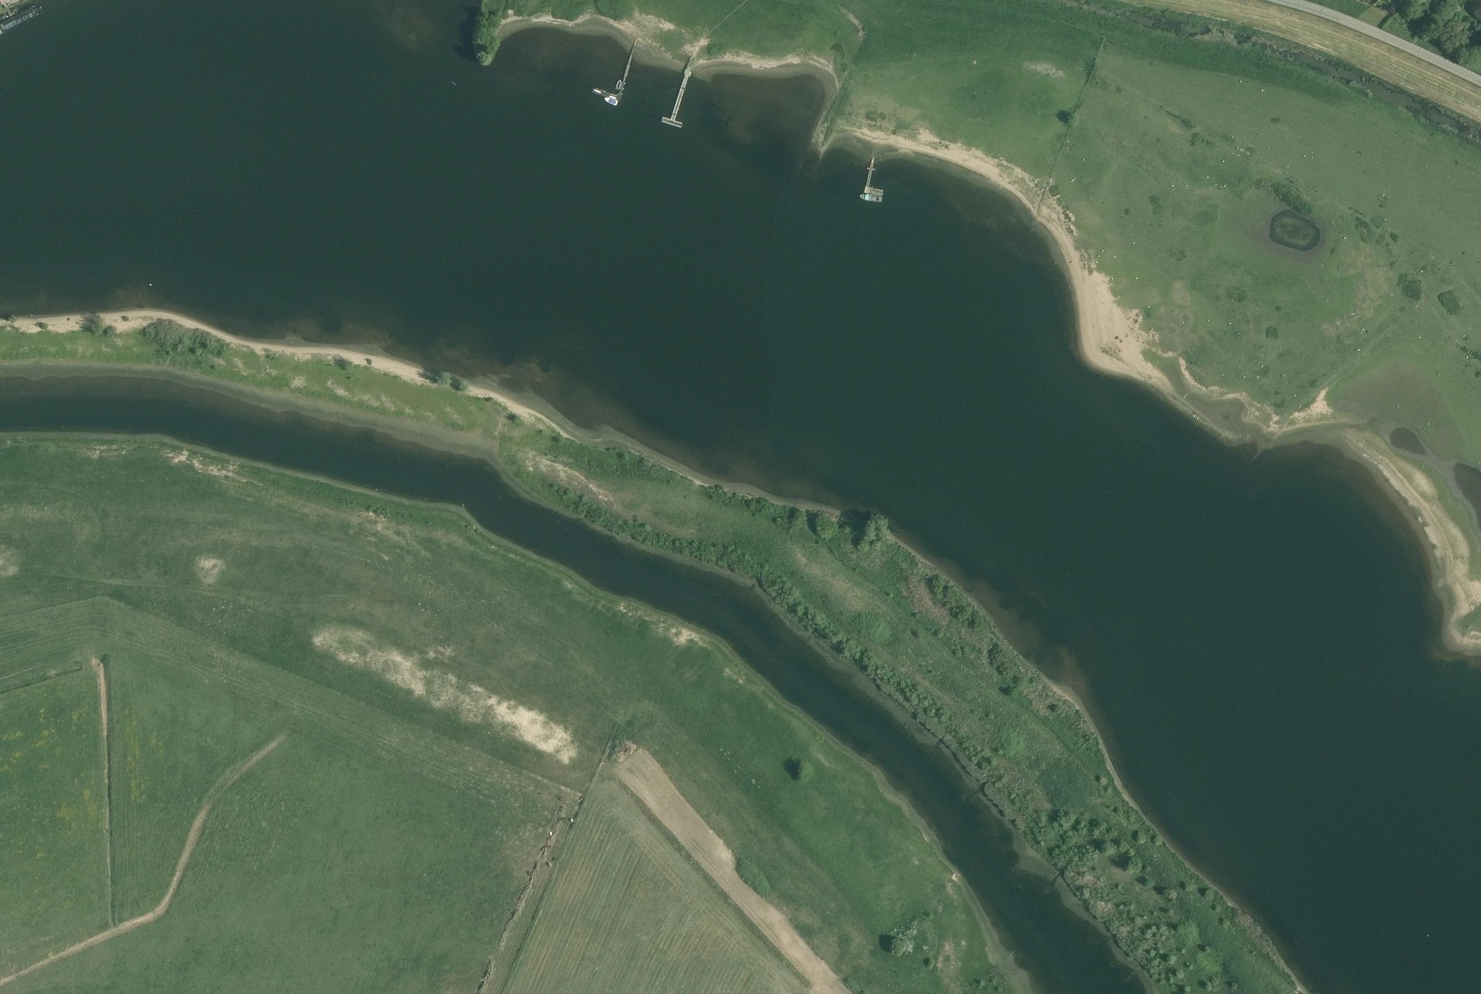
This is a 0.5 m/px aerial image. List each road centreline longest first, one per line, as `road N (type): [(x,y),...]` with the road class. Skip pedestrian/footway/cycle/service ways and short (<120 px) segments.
road 1 (tertiary): [(1480,83),(1281,0)]

